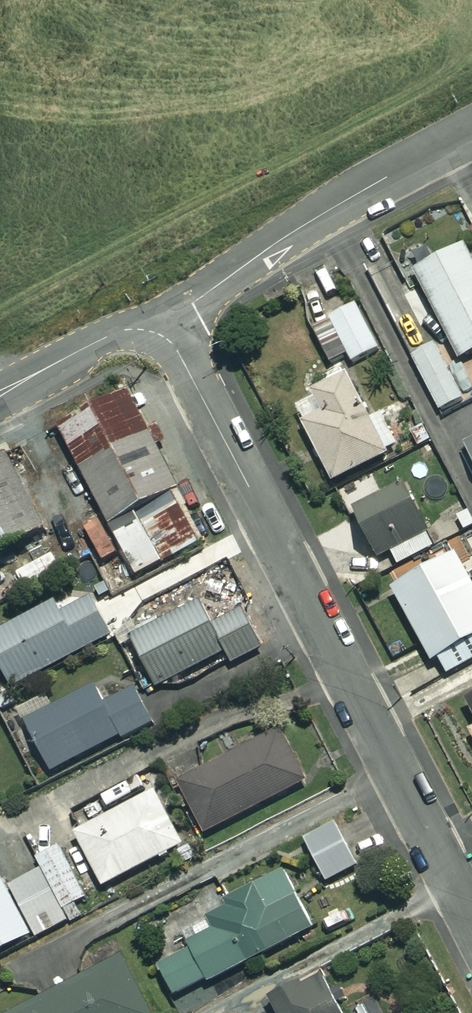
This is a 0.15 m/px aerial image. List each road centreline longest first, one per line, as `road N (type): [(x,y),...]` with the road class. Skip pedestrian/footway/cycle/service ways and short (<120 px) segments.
road 1 (residential): [(166,338),(471,920)]
road 2 (residential): [(166,338),(185,309),(267,248),(471,132)]
road 3 (residential): [(0,393),(120,331),(166,338)]

